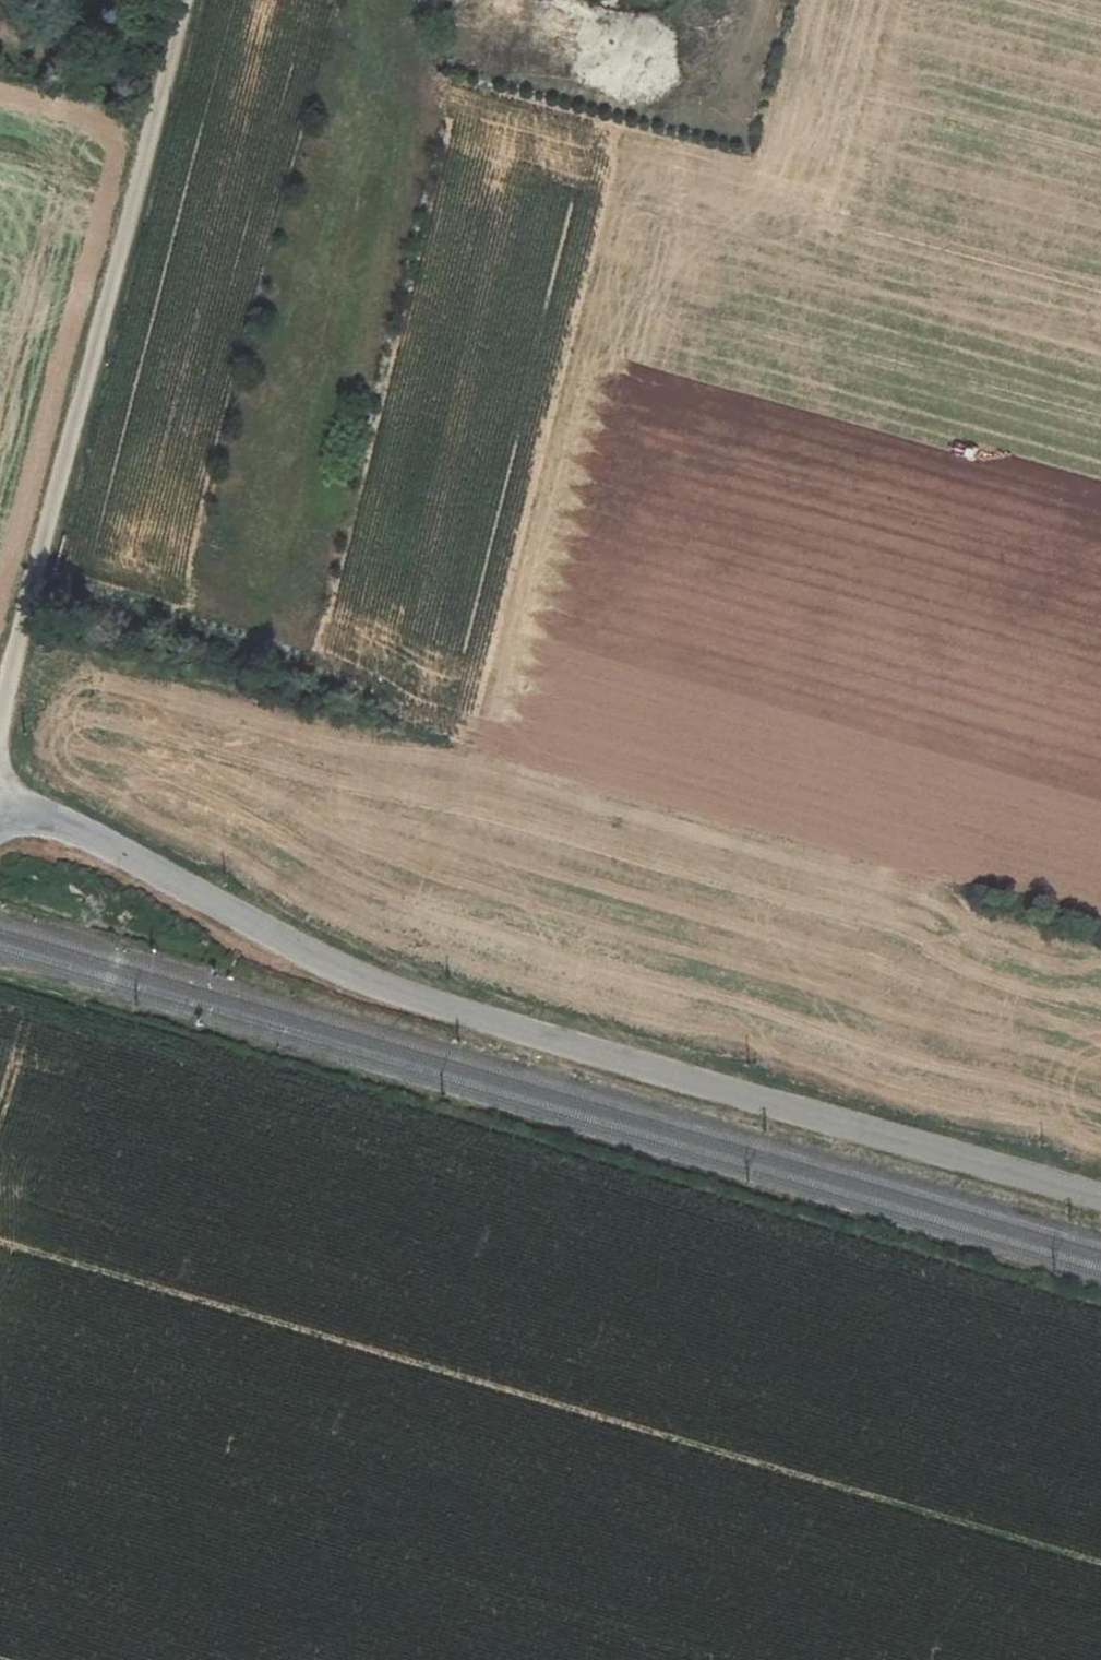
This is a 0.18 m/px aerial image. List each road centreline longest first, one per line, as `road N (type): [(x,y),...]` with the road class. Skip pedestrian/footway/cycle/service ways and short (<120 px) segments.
road 1 (unclassified): [(0,796),(384,988),(1100,1190)]
road 2 (track): [(182,0),(0,702)]

